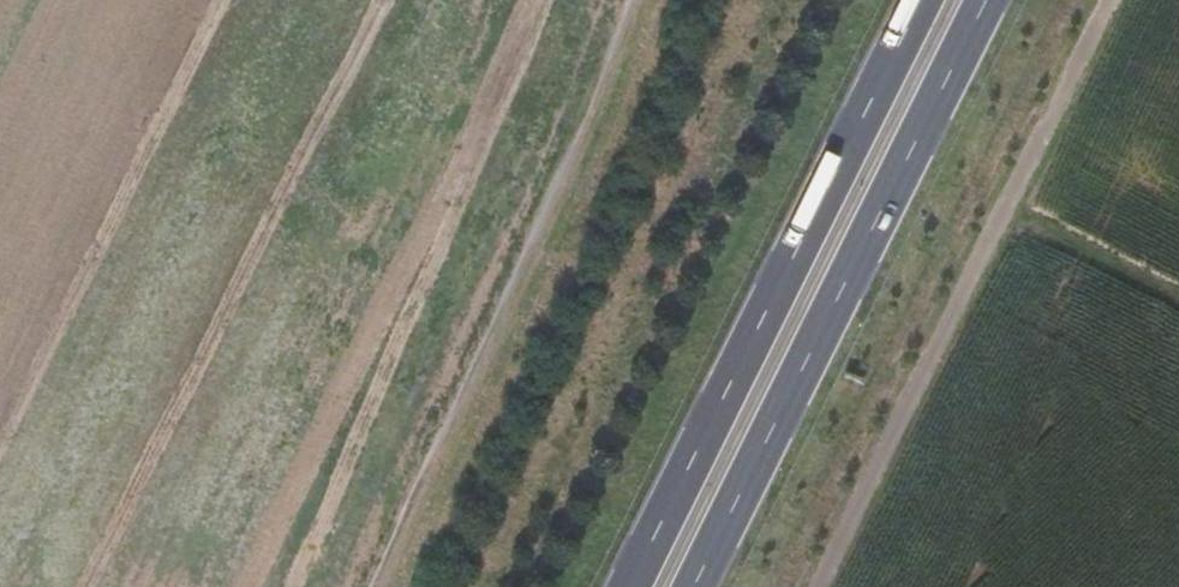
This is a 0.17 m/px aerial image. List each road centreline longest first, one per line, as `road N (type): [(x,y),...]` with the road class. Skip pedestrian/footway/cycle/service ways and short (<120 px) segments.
road 1 (track): [(337,586),(631,0)]
road 2 (primary): [(925,0),(632,586)]
road 3 (primary): [(710,586),(998,0)]

